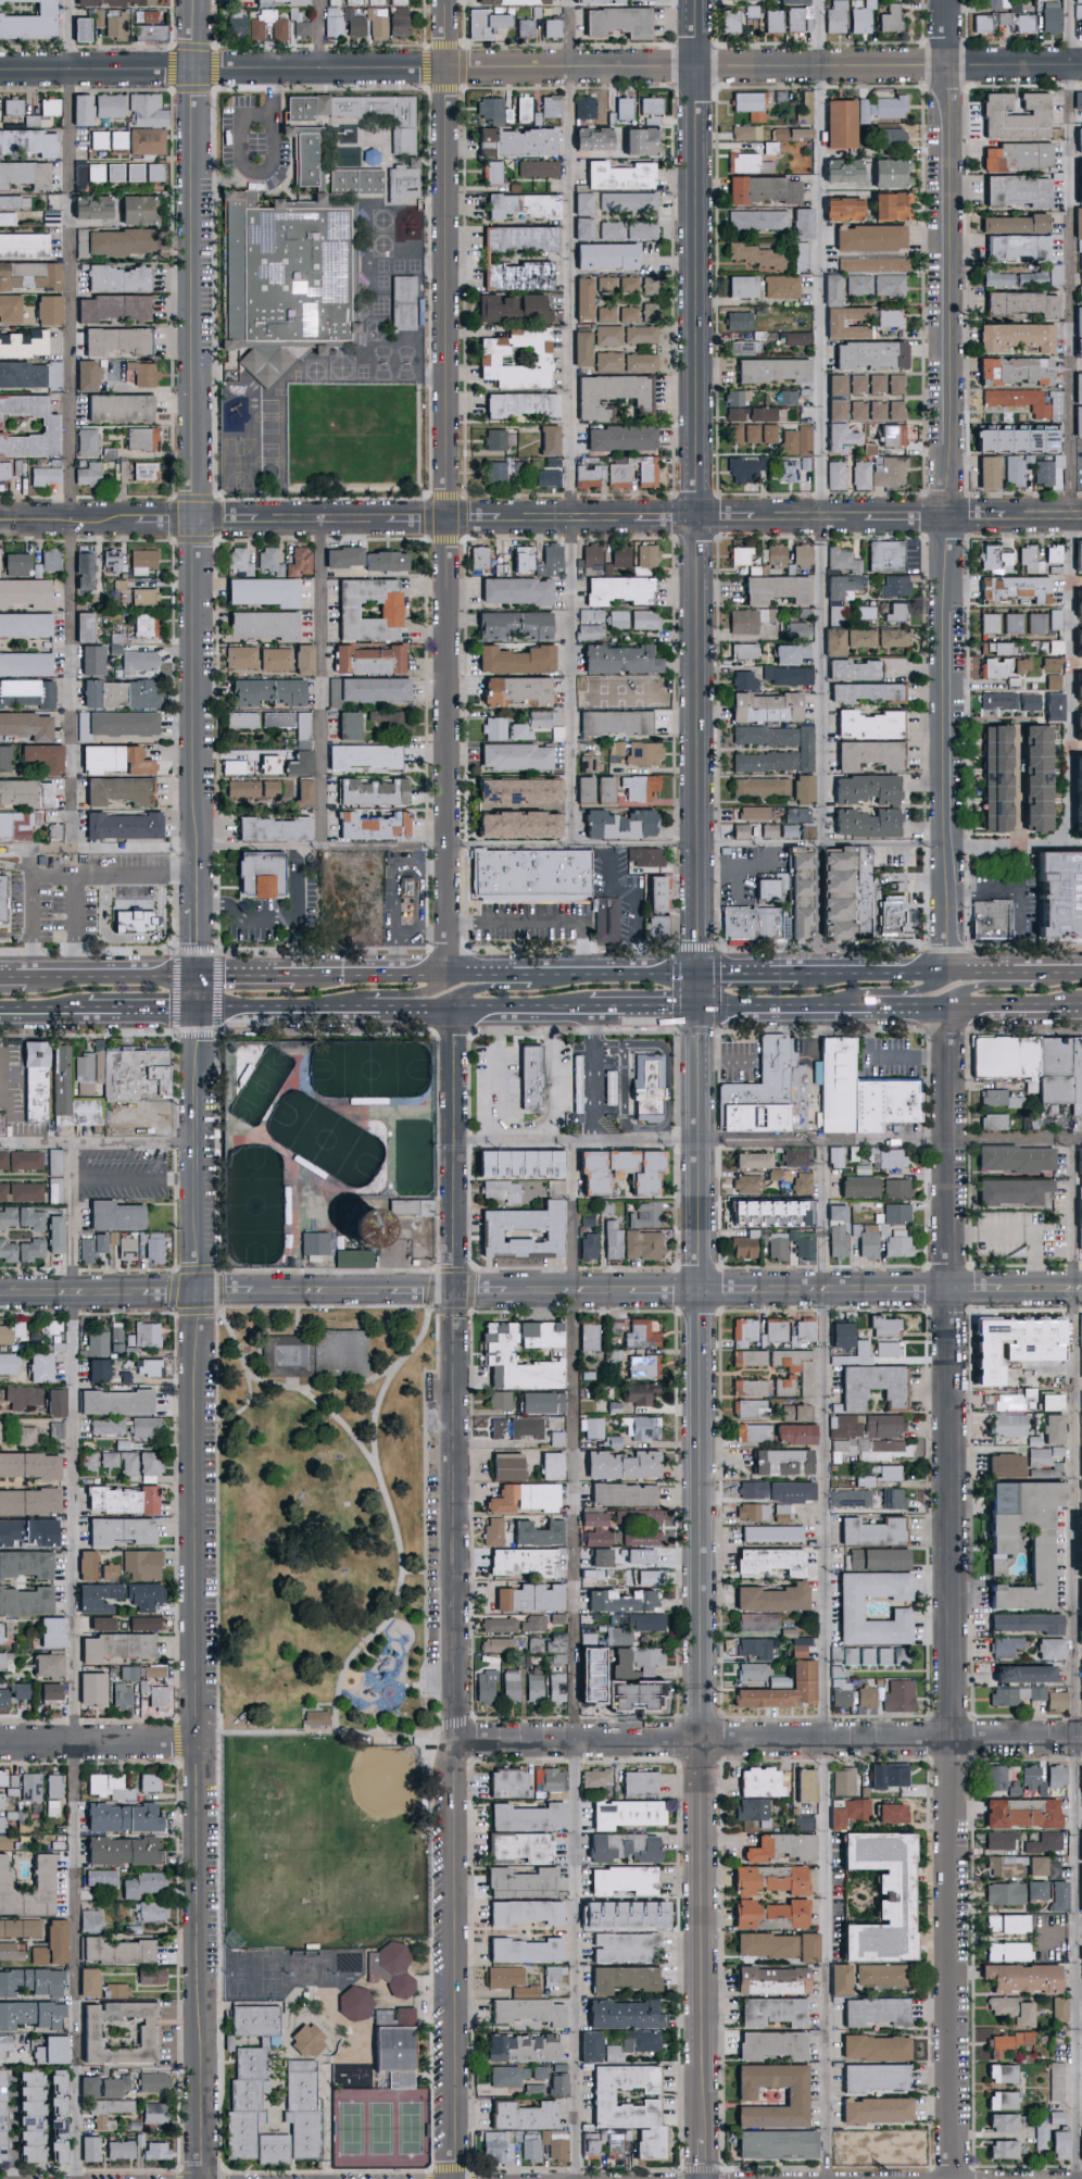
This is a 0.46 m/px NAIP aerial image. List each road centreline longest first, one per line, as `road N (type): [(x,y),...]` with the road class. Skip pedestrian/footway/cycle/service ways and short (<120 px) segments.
road 1 (residential): [(954,2178),(955,1010)]
road 2 (residential): [(458,2178),(455,1013)]
road 3 (residential): [(202,2178),(193,1737),(202,1015)]
road 4 (residential): [(0,72),(1081,67)]
road 5 (residential): [(0,1296),(1081,1292)]
road 6 (residential): [(703,2129),(704,1141)]
road 7 (residential): [(203,976),(196,0)]
road 8 (residential): [(454,975),(445,0)]
road 9 (residential): [(951,846),(949,0)]
road 10 (residential): [(0,521),(669,517)]
road 11 (residential): [(458,1741),(1081,1740)]
road 12 (residential): [(697,491),(697,0)]
road 13 (primary): [(704,1012),(1081,1009)]
road 14 (residential): [(720,517),(1081,516)]
road 15 (residential): [(702,846),(695,541)]
road 16 (primary): [(1081,971),(797,973)]
road 17 (primary): [(202,1015),(455,1013)]
road 18 (primary): [(203,976),(0,975)]
road 19 (residential): [(0,1744),(194,1745)]
road 20 (primary): [(637,975),(454,975)]
road 21 (primary): [(454,975),(295,976)]
road 22 (residential): [(720,509),(693,490),(678,497),(669,518),(676,534),(703,541),(719,526),(720,509)]
road 23 (primary): [(455,1013),(590,1013)]
road 24 (primary): [(329,1012),(365,997),(444,988),(454,975)]
road 25 (primary): [(834,1011),(861,993),(929,992),(951,970)]
road 26 (residential): [(704,1141),(704,1012)]
road 27 (primary): [(1066,972),(1035,985),(969,990),(955,1010)]
road 28 (residential): [(951,970),(951,846)]

